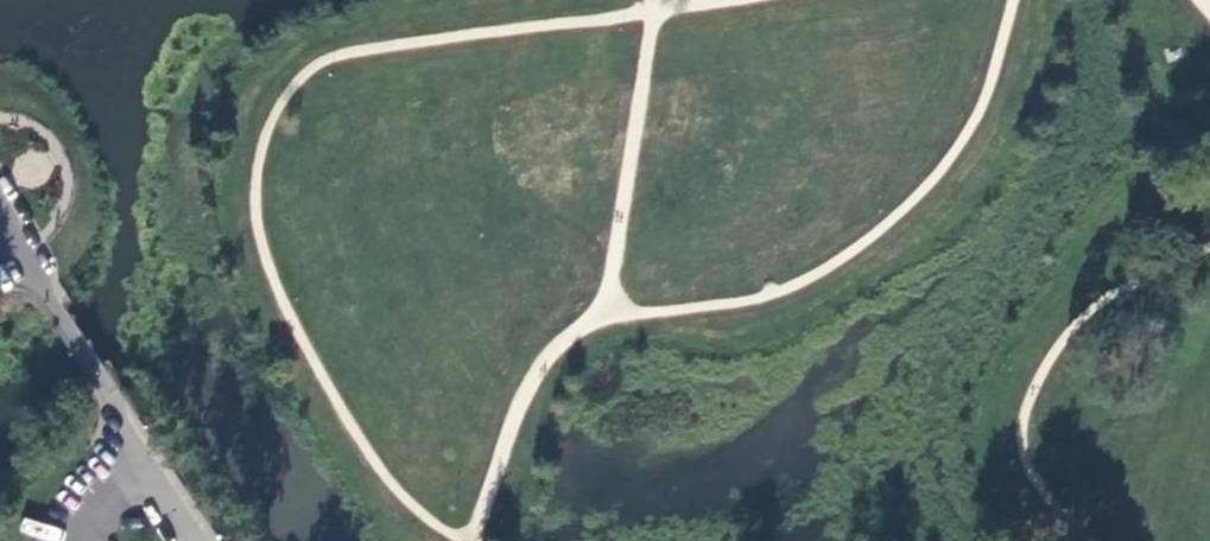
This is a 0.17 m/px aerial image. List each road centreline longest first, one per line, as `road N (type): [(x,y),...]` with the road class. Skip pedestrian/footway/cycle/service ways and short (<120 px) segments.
road 1 (residential): [(196,540),(140,461),(100,378),(0,220)]

